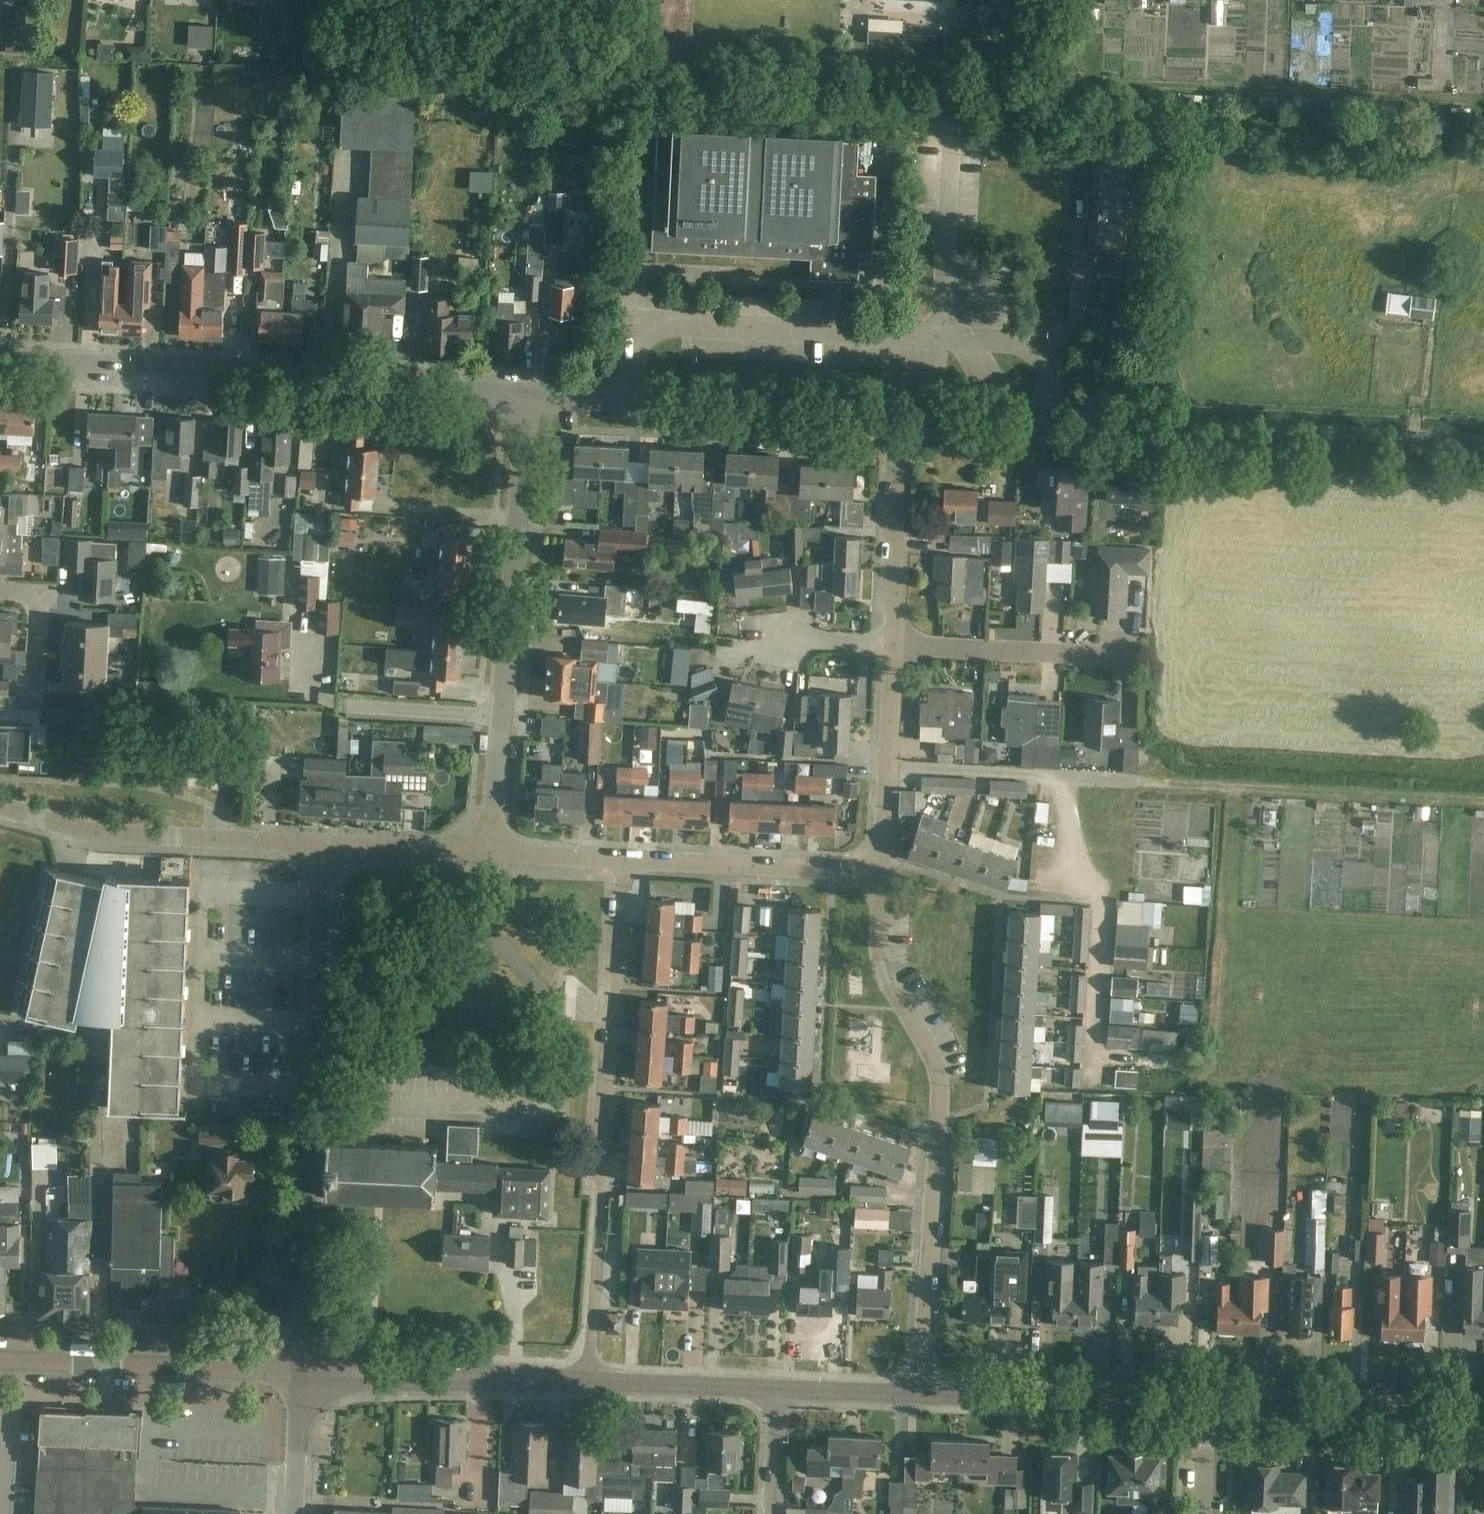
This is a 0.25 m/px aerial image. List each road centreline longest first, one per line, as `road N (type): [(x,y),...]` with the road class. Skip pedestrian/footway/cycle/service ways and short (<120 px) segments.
road 1 (unclassified): [(1483,449),(901,419)]
road 2 (residential): [(922,1395),(942,1093),(882,960),(882,871)]
road 3 (residential): [(300,1370),(323,844)]
road 4 (unclassified): [(524,392),(455,380),(0,357)]
road 5 (residential): [(590,1383),(625,859)]
road 6 (residential): [(492,853),(524,392)]
road 7 (unclassified): [(901,419),(624,406),(524,392)]
road 8 (residential): [(323,844),(129,835),(0,806)]
road 9 (tertiary): [(300,1370),(0,1360)]
road 10 (tertiary): [(590,1383),(300,1370)]
road 11 (tertiary): [(1207,1402),(922,1395)]
road 12 (tertiary): [(1483,1415),(1207,1402)]
road 13 (residential): [(882,871),(625,859)]
road 14 (residential): [(1135,781),(885,768)]
road 15 (residential): [(1126,655),(895,647)]
road 16 (residential): [(895,647),(901,419)]
road 17 (tertiary): [(780,1389),(590,1383)]
road 18 (residential): [(323,844),(492,853)]
road 19 (unclassified): [(296,1513),(300,1370)]
road 20 (tertiary): [(922,1395),(780,1389)]
road 21 (residential): [(0,588),(39,591),(36,688)]
road 22 (residential): [(625,859),(492,853)]
road 23 (residential): [(774,1513),(780,1389)]
road 24 (residential): [(885,768),(895,647)]

